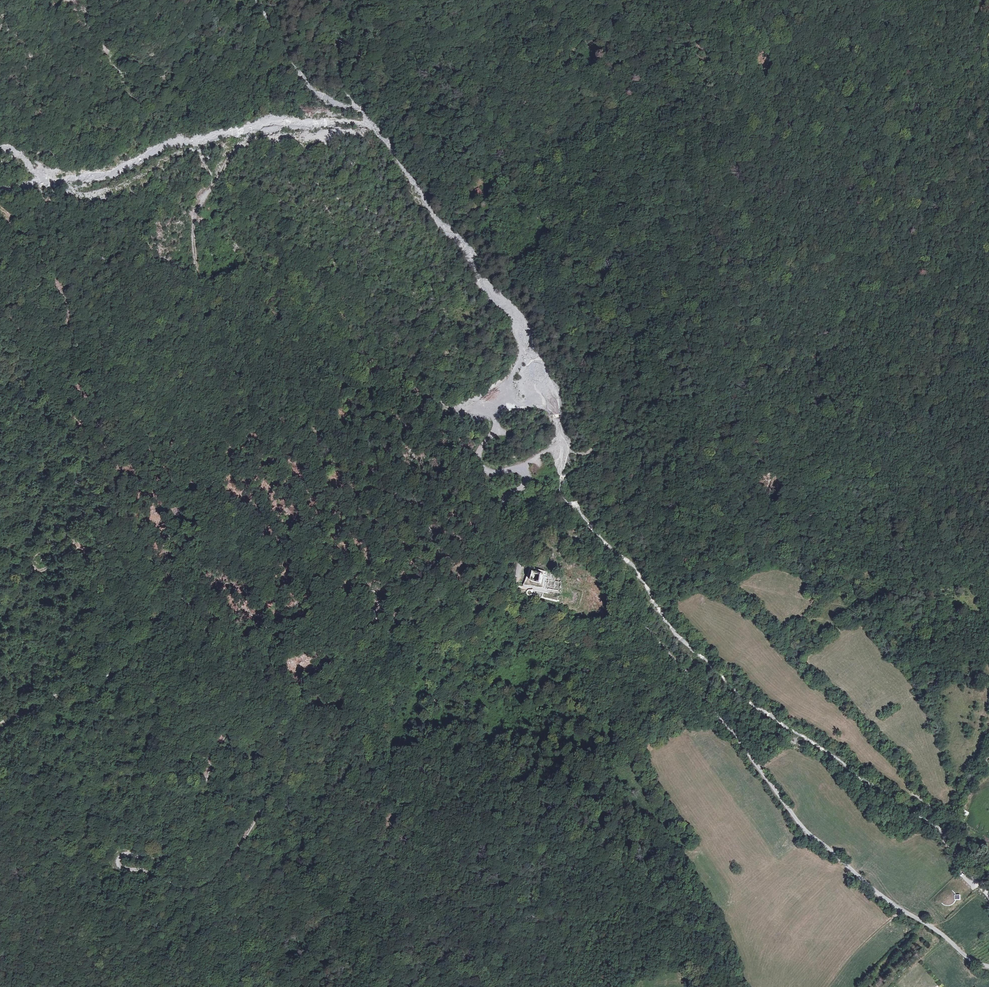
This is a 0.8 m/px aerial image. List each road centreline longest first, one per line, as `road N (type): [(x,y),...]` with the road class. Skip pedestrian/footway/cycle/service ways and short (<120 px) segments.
road 1 (track): [(452,641),(403,642),(370,655),(349,692),(340,746),(276,790),(213,878),(183,889),(122,867),(119,858),(166,858),(184,848),(212,760),(251,707),(251,690),(245,672),(215,648),(202,619),(180,600)]
road 2 (unclassified): [(988,966),(900,910),(804,829),(594,553),(545,522),(502,508)]
road 3 (track): [(197,147),(217,181),(197,209),(193,238),(212,355),(211,419),(169,535),(180,600)]
road 4 (track): [(69,371),(64,423),(80,465),(80,507),(32,566),(62,566),(80,586),(112,676)]
road 5 (track): [(607,430),(587,454),(555,445),(521,468),(526,483),(502,508),(516,579),(452,641)]
road 6 (track): [(607,430),(518,266)]
road 7 (track): [(69,371),(59,286),(38,248),(0,207)]
road 8 (track): [(180,600),(129,664),(106,682),(70,691)]

